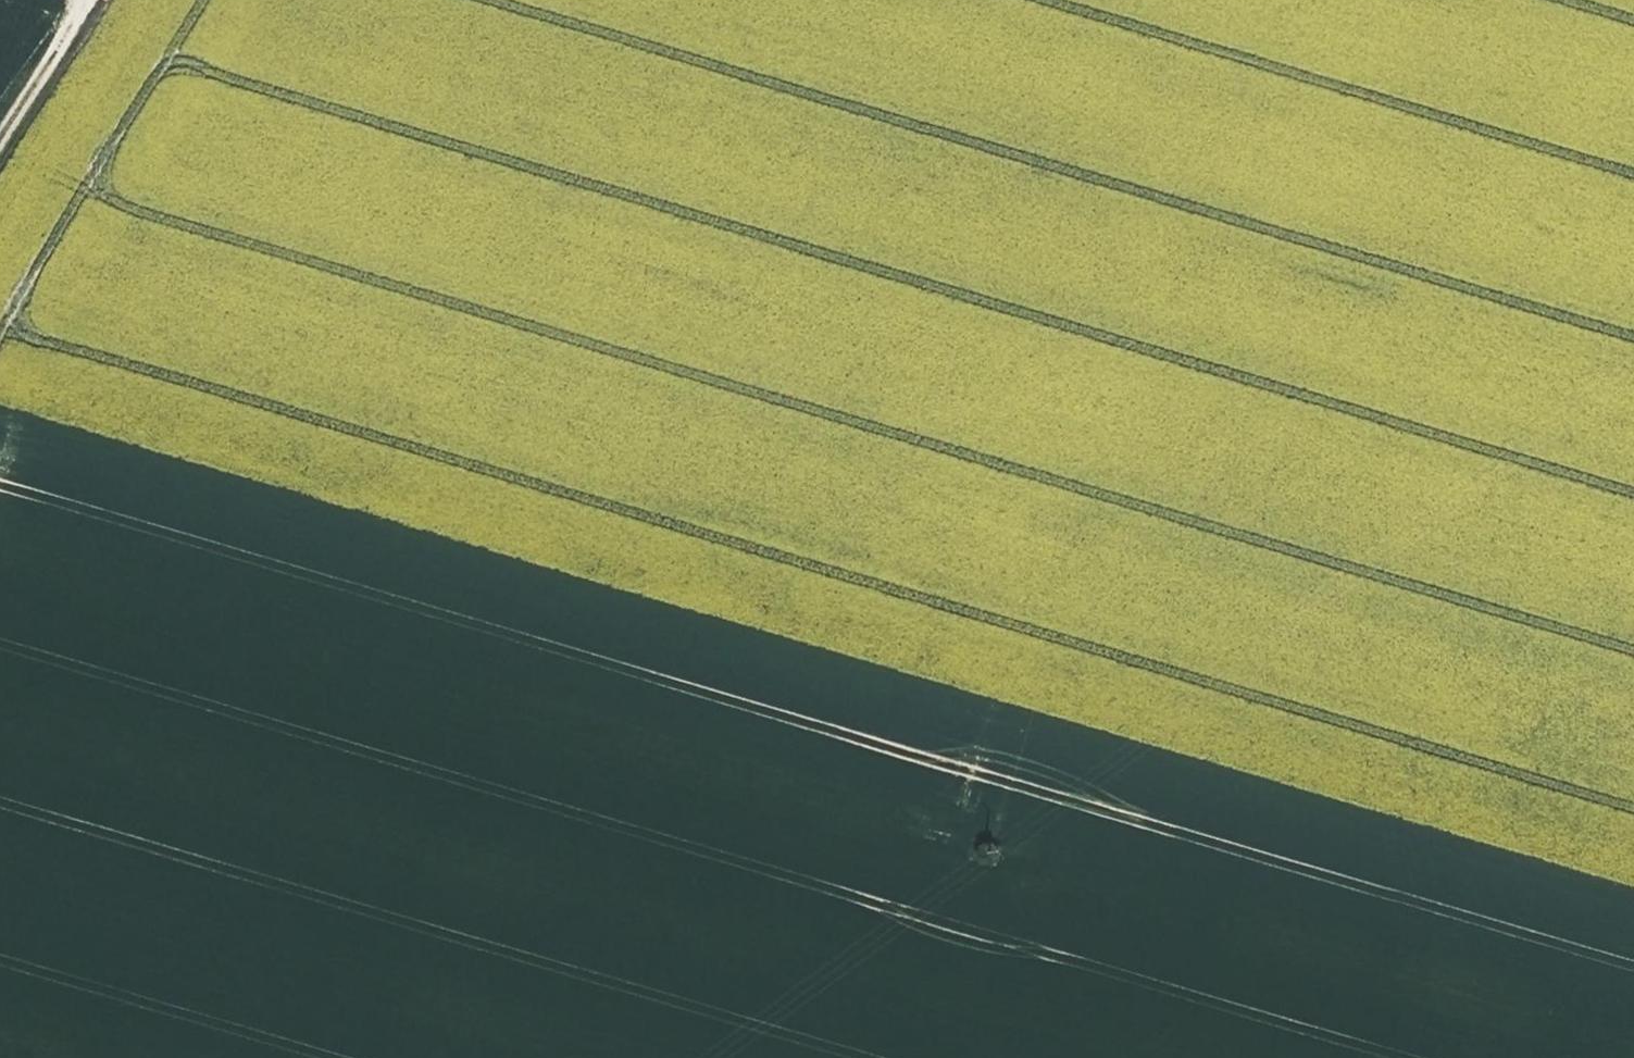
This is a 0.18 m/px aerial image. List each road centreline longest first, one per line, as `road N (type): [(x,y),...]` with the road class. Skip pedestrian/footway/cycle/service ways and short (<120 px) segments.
road 1 (track): [(0,142),(83,0)]

